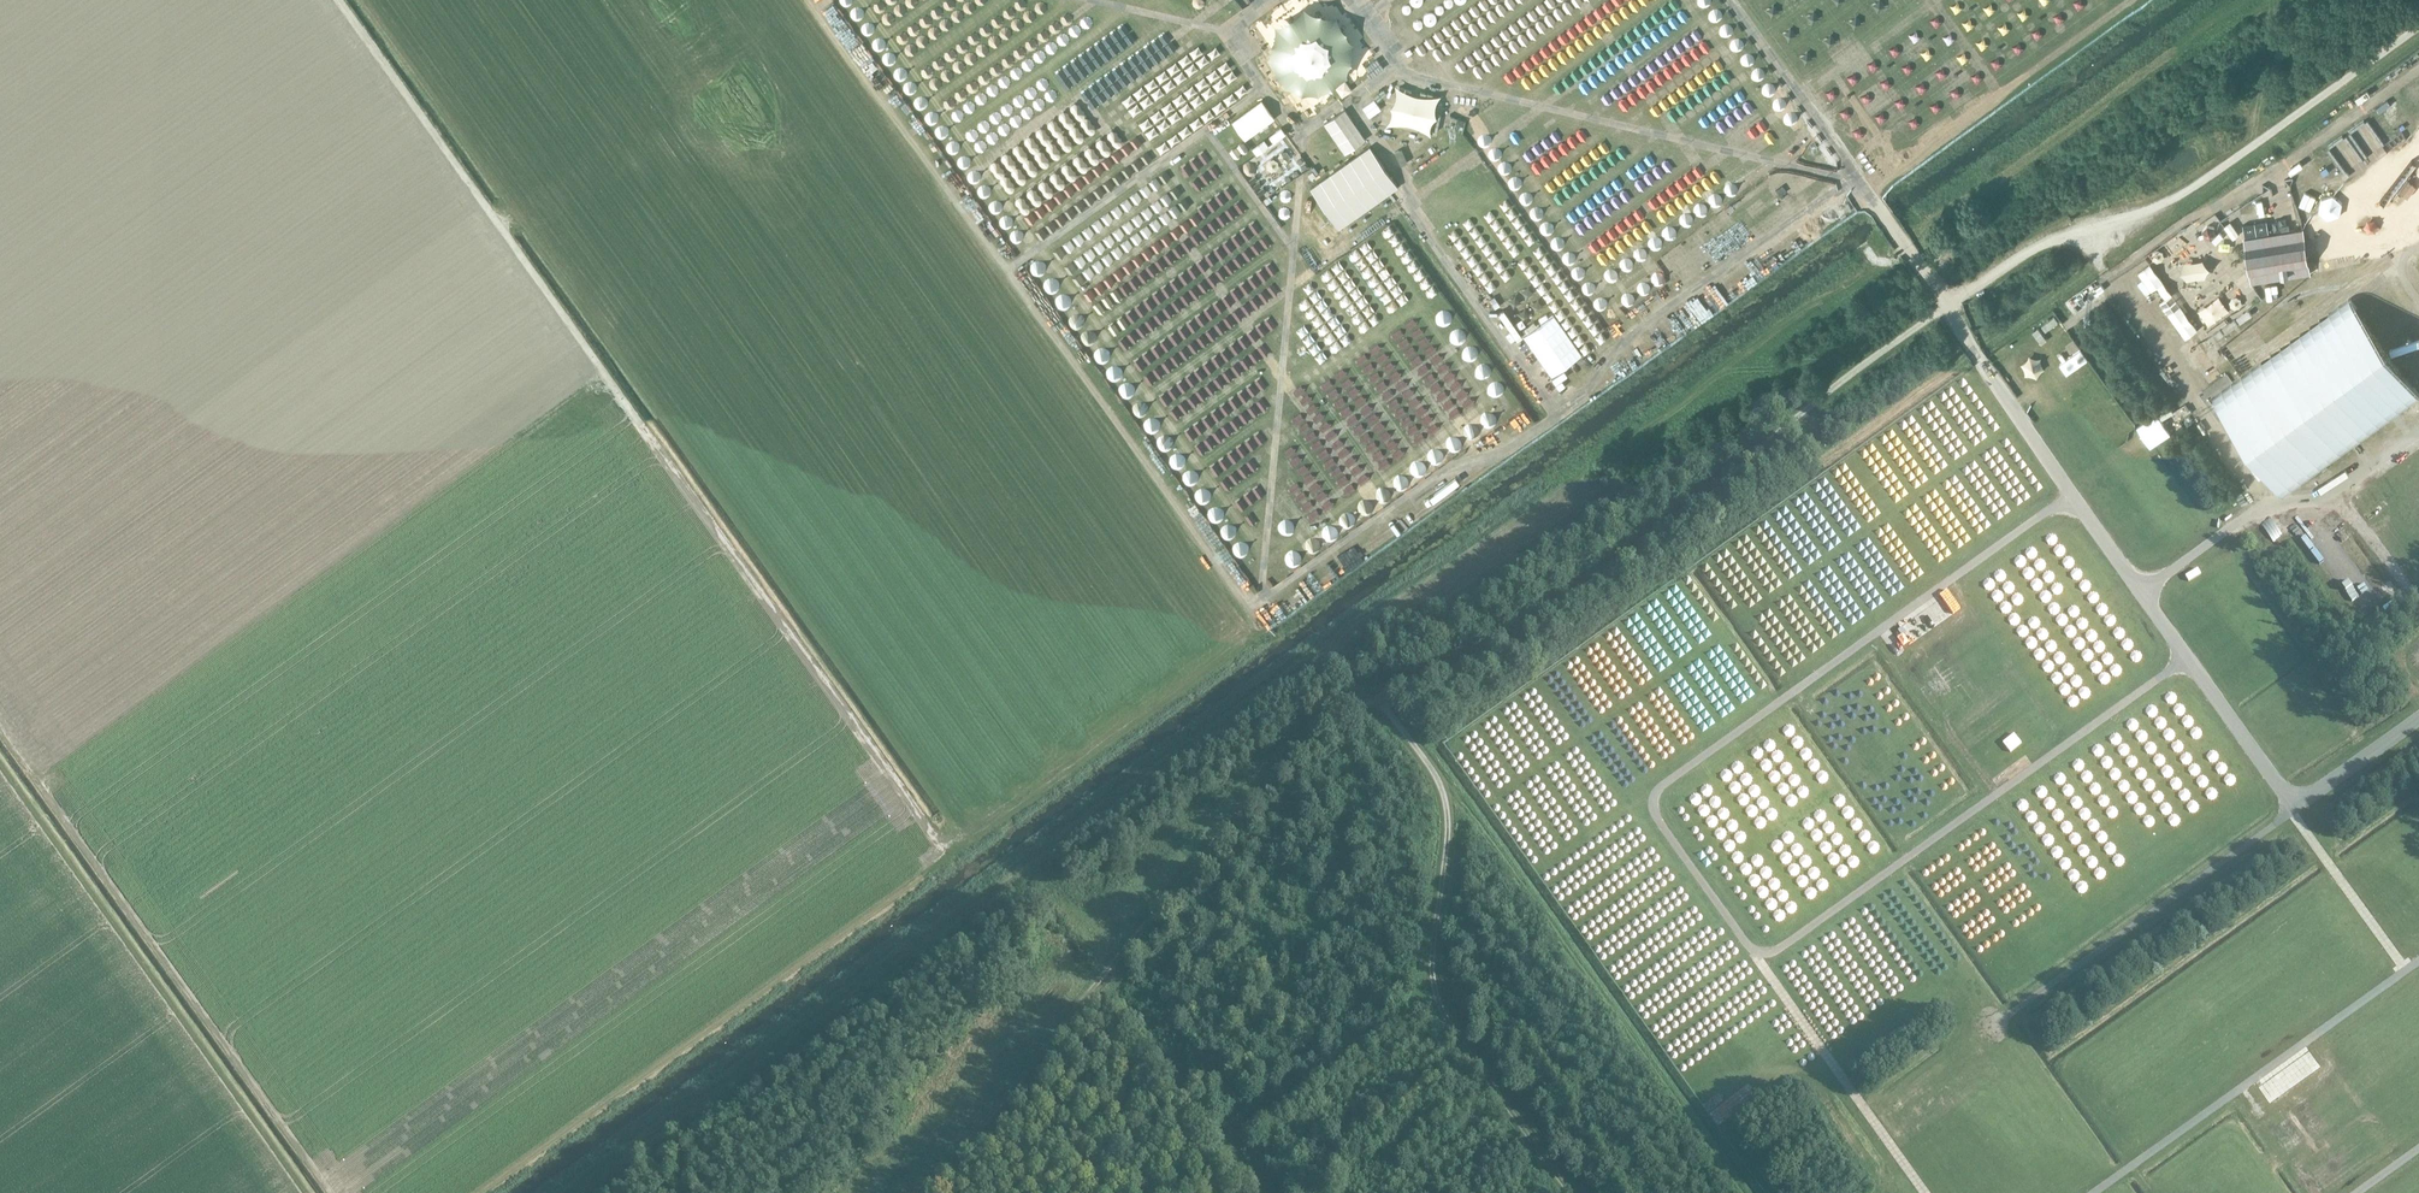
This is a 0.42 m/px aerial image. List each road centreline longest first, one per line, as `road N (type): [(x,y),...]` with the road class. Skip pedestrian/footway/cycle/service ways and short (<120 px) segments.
road 1 (track): [(576,1192),(1903,245)]
road 2 (track): [(1375,697),(1479,662),(1665,531),(1804,409),(1946,307),(2052,239),(2156,211),(2210,179),(2418,28)]
road 3 (track): [(1375,697),(1313,733),(1256,790),(951,1162),(916,1192)]
road 4 (track): [(1567,1192),(1430,995),(1449,817),(1441,786),(1375,697)]
road 5 (track): [(2274,502),(2103,272),(2097,226)]
road 6 (track): [(1773,702),(1887,871)]
road 7 (track): [(1978,361),(1875,204)]

